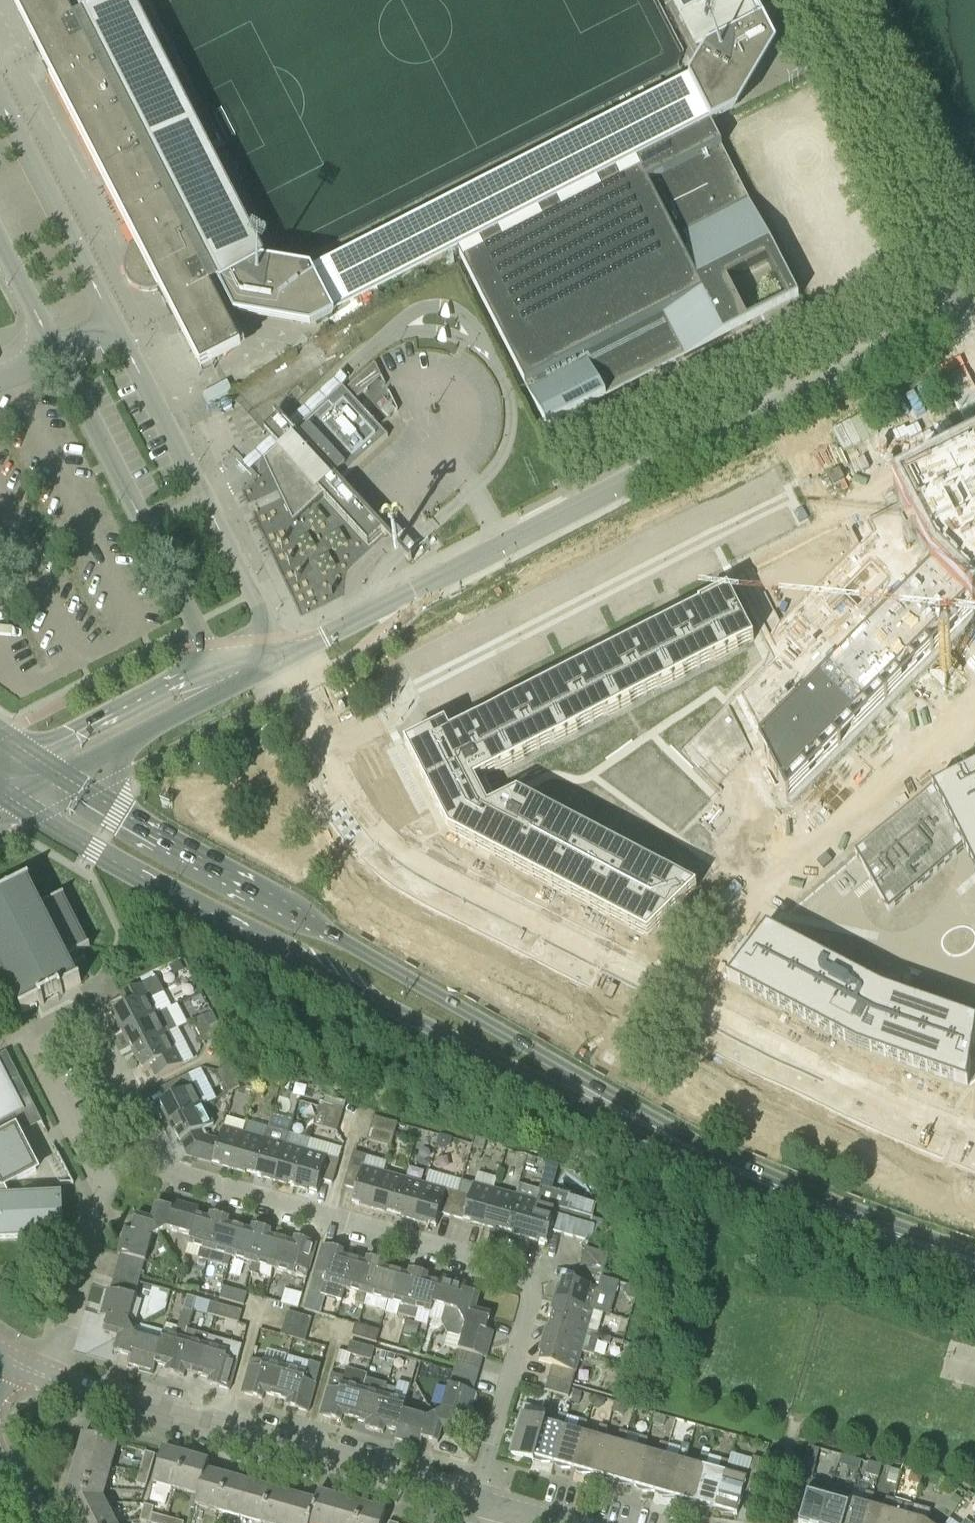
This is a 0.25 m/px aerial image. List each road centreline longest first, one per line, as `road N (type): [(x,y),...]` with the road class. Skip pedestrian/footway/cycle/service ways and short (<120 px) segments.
road 1 (residential): [(282,656),(366,815),(412,859),(793,1055),(974,1134)]
road 2 (unclassified): [(282,656),(971,306)]
road 3 (secondary): [(16,800),(151,879),(525,1073),(611,1106)]
road 4 (secondary): [(611,1106),(537,1052),(61,777)]
road 5 (residential): [(472,1497),(520,1323),(523,1304),(511,1277),(157,1170)]
road 6 (residential): [(472,1497),(51,1379)]
road 7 (secondary): [(611,1106),(781,1190),(974,1266)]
road 8 (residential): [(99,1199),(36,1066),(36,1054),(58,1036),(72,1031),(94,1045),(157,1170)]
road 9 (unclassified): [(971,306),(816,0)]
road 10 (unclassified): [(110,316),(0,97)]
road 11 (unclassified): [(211,663),(29,755)]
road 12 (unclassified): [(196,487),(110,316)]
road 13 (unclassified): [(52,347),(138,517)]
road 14 (unclassified): [(282,656),(196,487)]
road 15 (residential): [(51,1379),(99,1199)]
road 16 (unclassified): [(61,777),(226,691)]
road 17 (unclassified): [(138,517),(211,663)]

